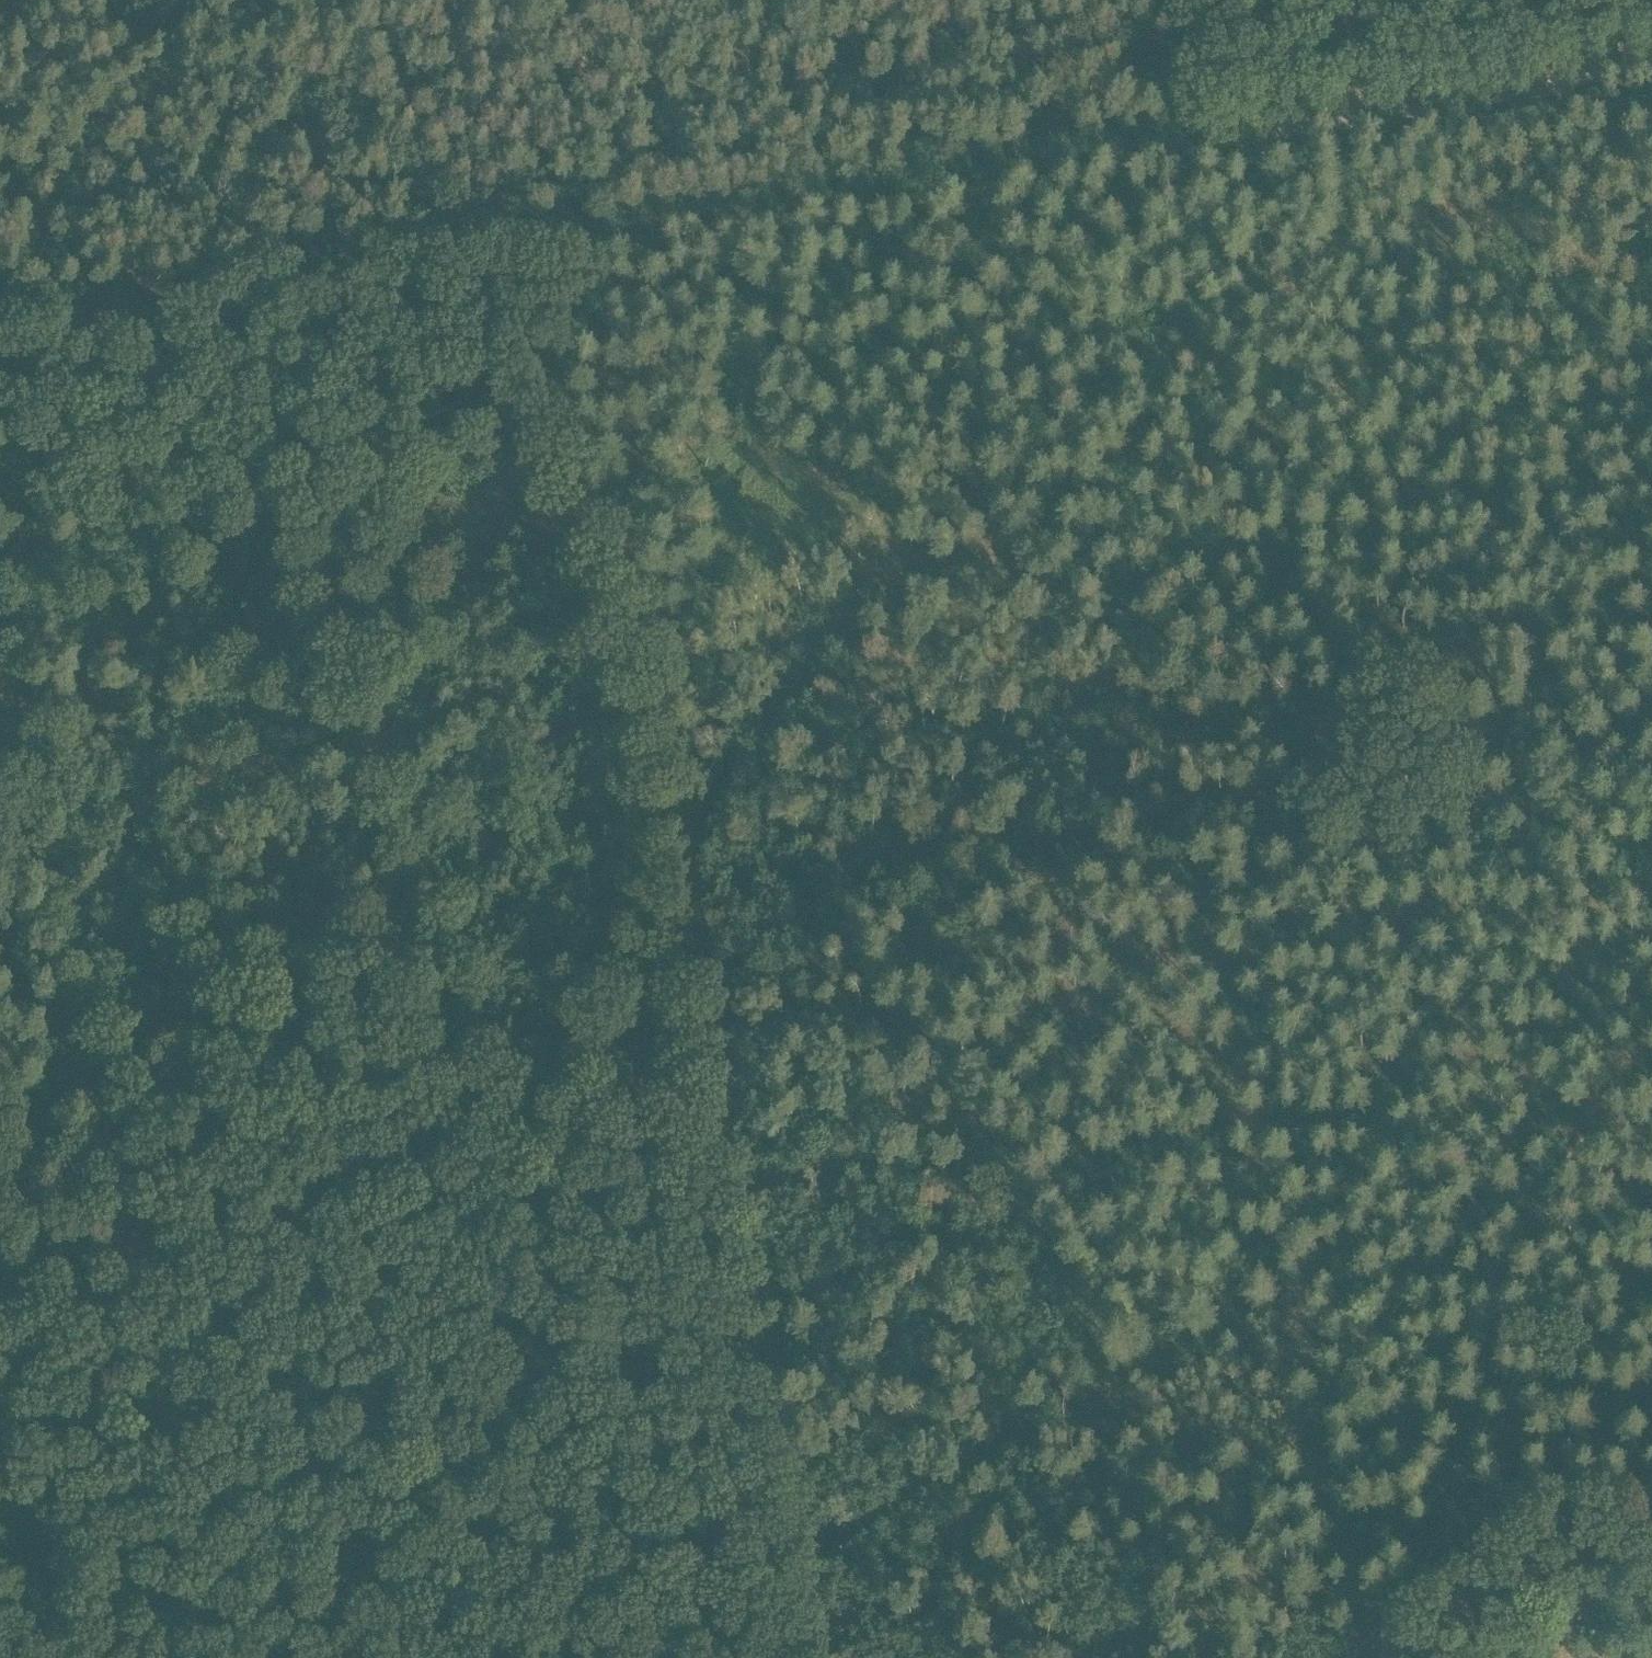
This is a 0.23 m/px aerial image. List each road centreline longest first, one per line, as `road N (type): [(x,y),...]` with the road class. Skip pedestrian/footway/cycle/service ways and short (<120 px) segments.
road 1 (track): [(737,247),(1043,210),(1651,106)]
road 2 (track): [(0,828),(21,845),(70,933),(206,1613)]
road 3 (track): [(0,350),(541,267)]
road 4 (track): [(737,247),(734,442),(756,465),(877,536)]
road 5 (track): [(541,267),(737,247)]

